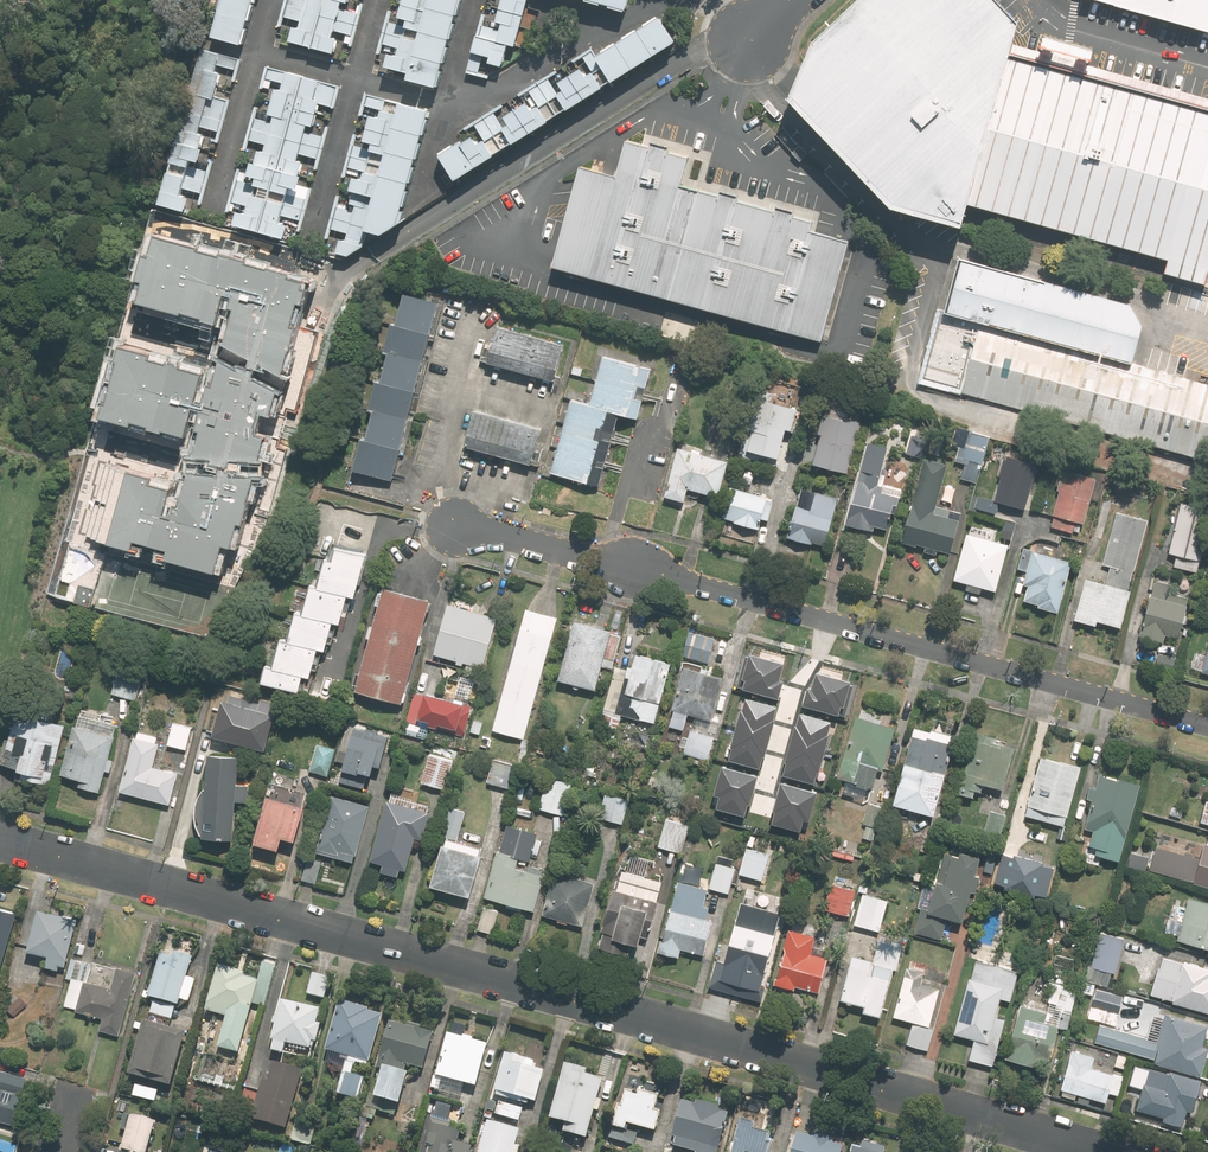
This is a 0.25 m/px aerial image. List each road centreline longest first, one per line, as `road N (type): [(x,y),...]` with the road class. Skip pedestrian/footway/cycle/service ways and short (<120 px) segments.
road 1 (residential): [(0,844),(1100,1151)]
road 2 (residential): [(1207,726),(608,558),(455,525)]

